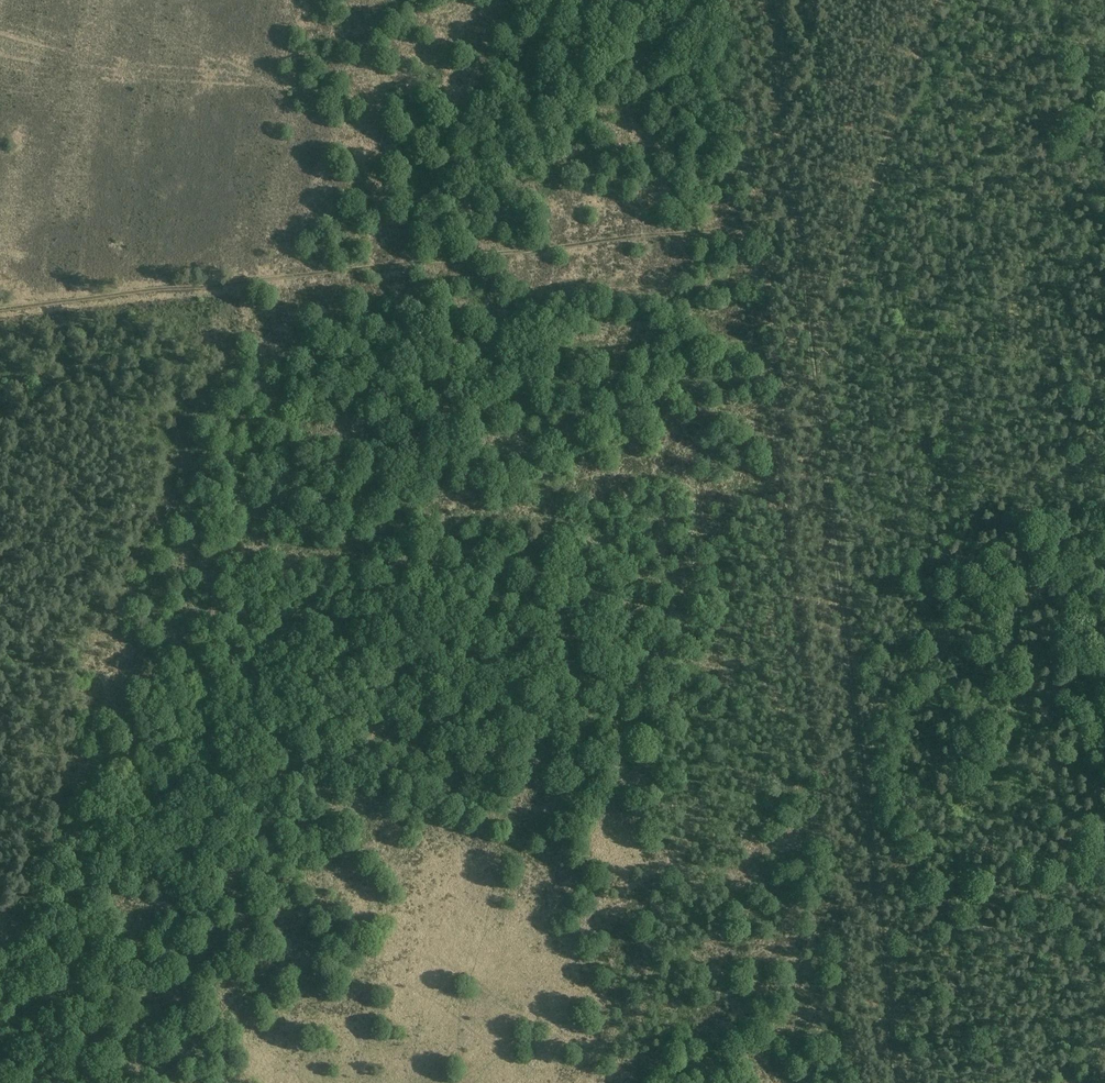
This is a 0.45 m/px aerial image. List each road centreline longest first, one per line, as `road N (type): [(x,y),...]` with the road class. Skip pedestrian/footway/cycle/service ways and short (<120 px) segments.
road 1 (track): [(765,0),(892,1082)]
road 2 (track): [(0,305),(791,219)]

